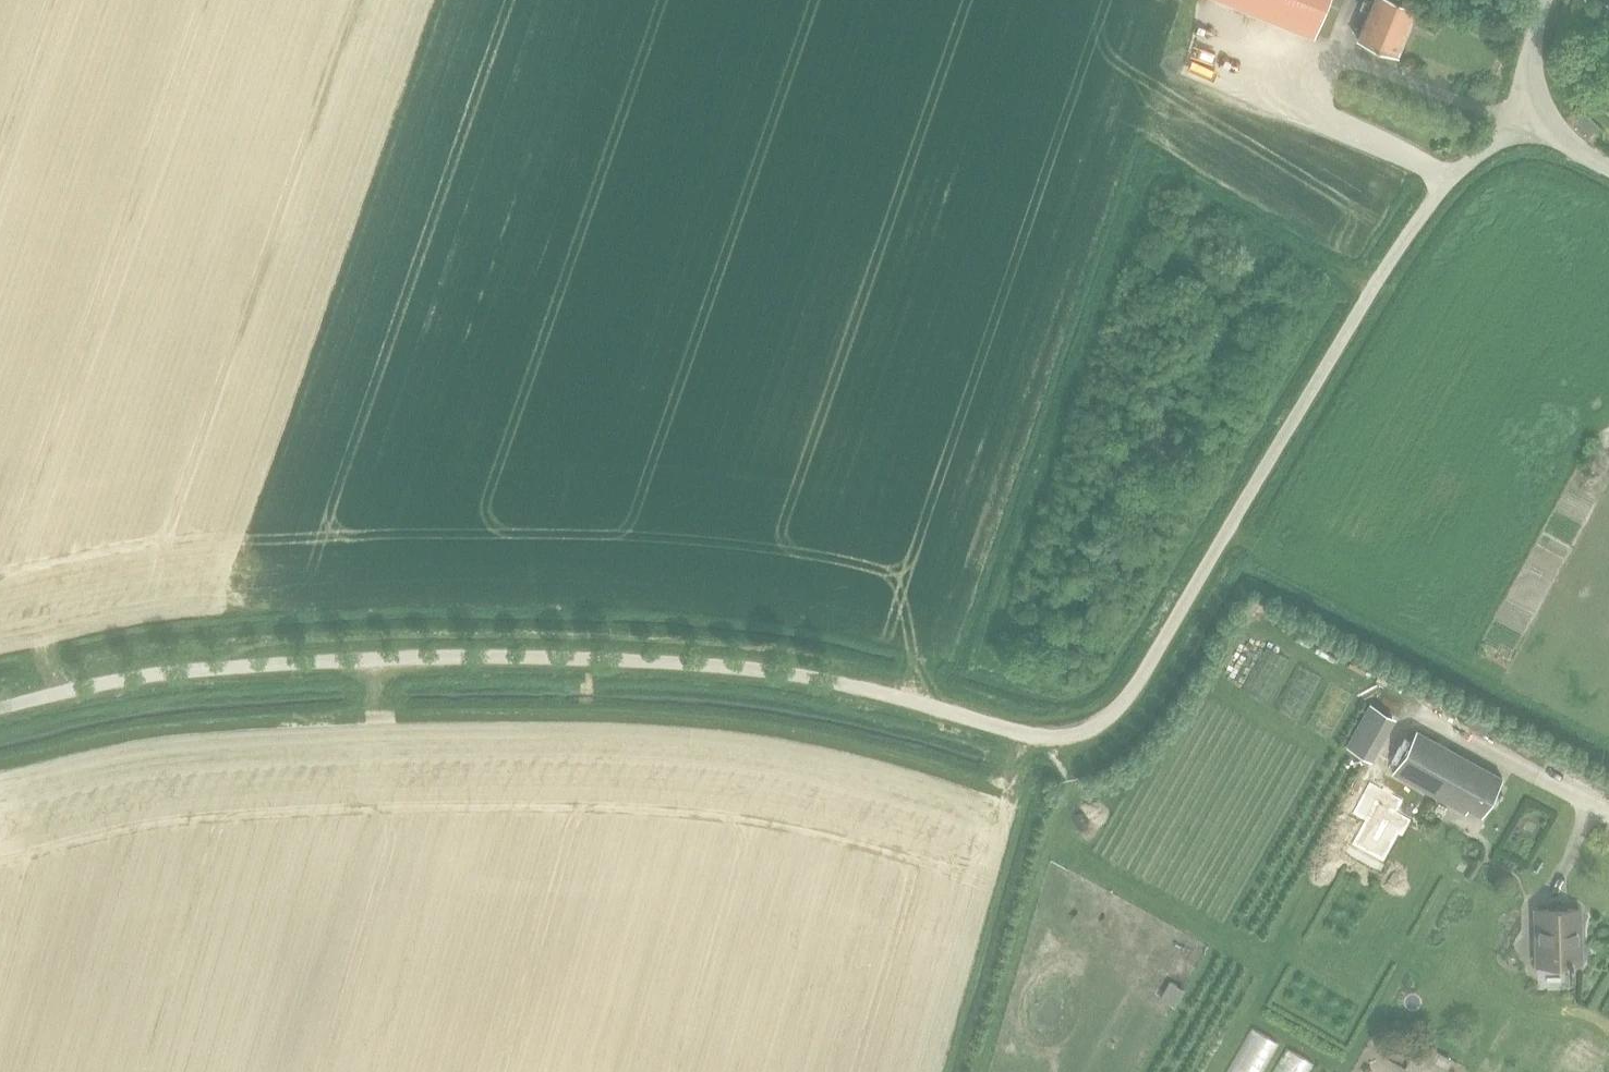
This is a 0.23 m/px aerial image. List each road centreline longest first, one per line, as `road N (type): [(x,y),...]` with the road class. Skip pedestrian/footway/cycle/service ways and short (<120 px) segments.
road 1 (unclassified): [(0,708),(209,669),(474,657),(798,675),(1018,735),(1070,741),(1124,710),(1417,219),(1468,159),(1530,125)]
road 2 (tertiary): [(1530,125),(1523,92),(1552,0)]

